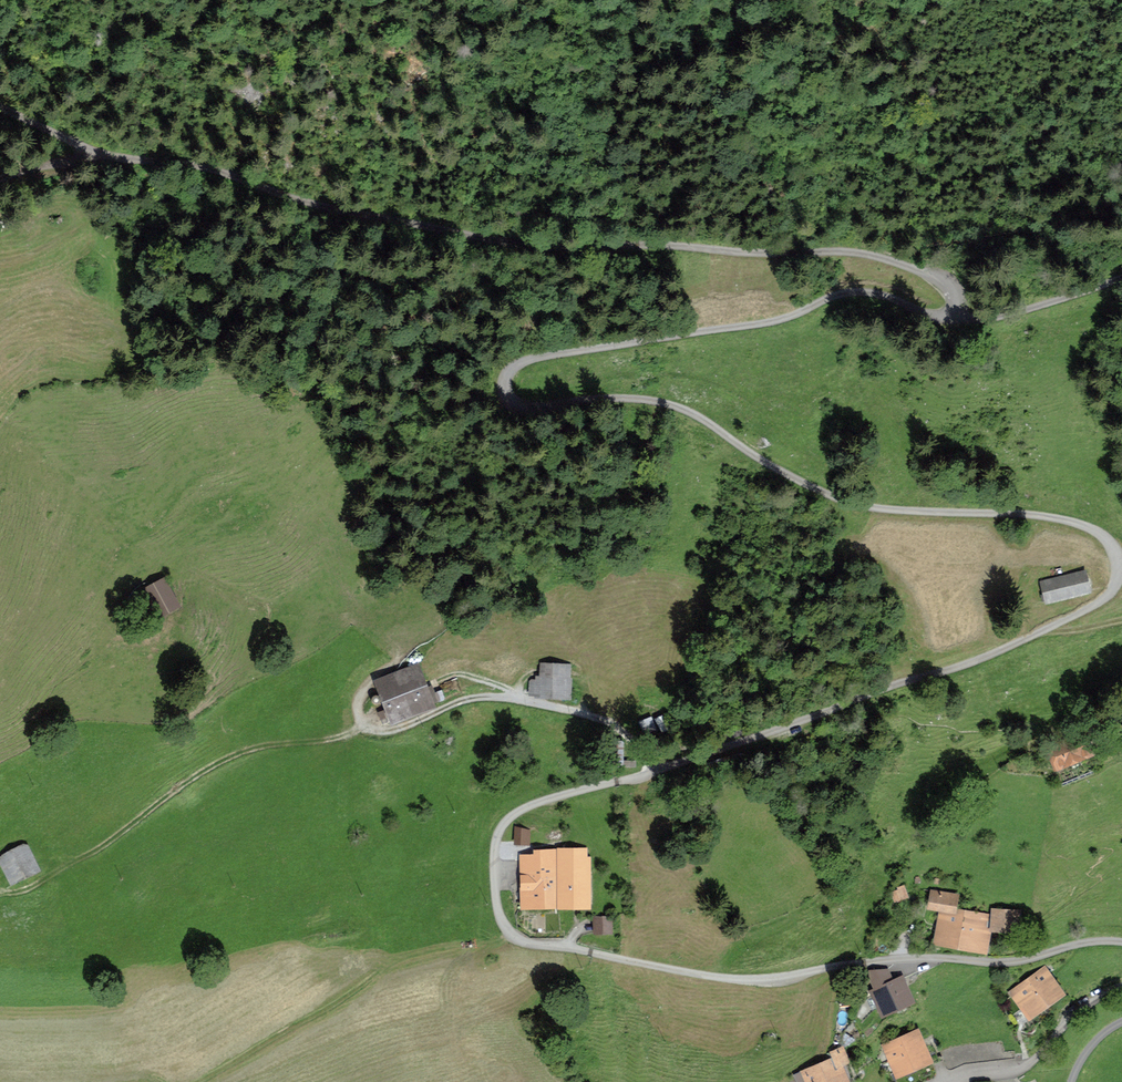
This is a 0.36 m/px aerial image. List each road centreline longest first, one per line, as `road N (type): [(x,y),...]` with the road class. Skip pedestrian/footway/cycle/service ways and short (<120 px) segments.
road 1 (track): [(957,306),(949,316),(868,293),(838,296),(787,319),(533,359),(505,383),(519,404),(620,398),(687,411),(760,460),(855,507),(1069,522),(1097,533),(1121,561)]
road 2 (track): [(0,106),(103,158),(202,169),(300,202),(559,251),(651,245),(876,256),(948,287),(957,306)]
road 3 (track): [(1121,561),(1109,593),(1081,612),(933,675),(656,770),(547,797),(503,826),(494,868)]
road 4 (track): [(505,383),(459,366),(438,345),(364,318),(285,337),(224,316),(114,326)]
road 5 (unclassified): [(1121,943),(1019,963),(934,958),(735,981)]
road 6 (unclassified): [(494,868),(502,922),(514,937),(735,981)]
road 7 (track): [(1121,279),(991,315),(957,306)]

